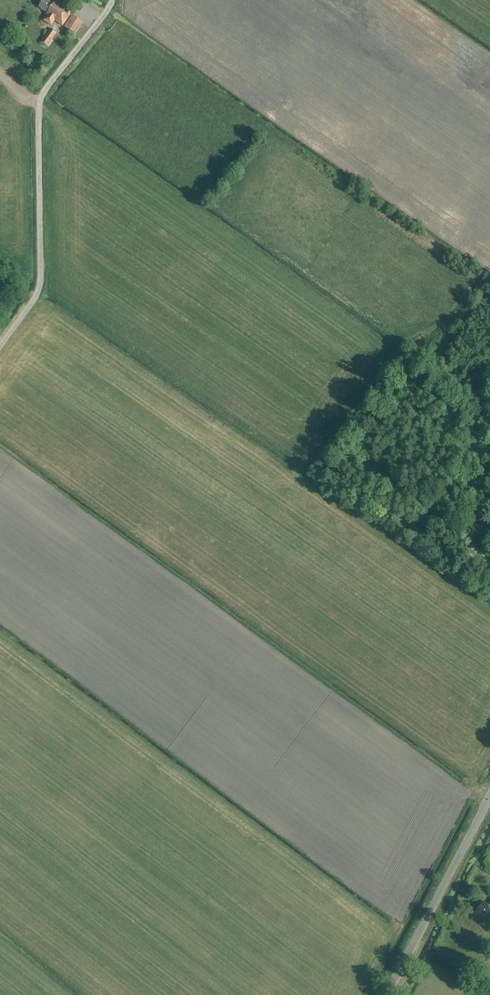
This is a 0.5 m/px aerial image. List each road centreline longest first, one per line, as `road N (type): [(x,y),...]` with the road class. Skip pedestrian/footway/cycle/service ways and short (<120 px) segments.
road 1 (unclassified): [(383,994),(489,787)]

